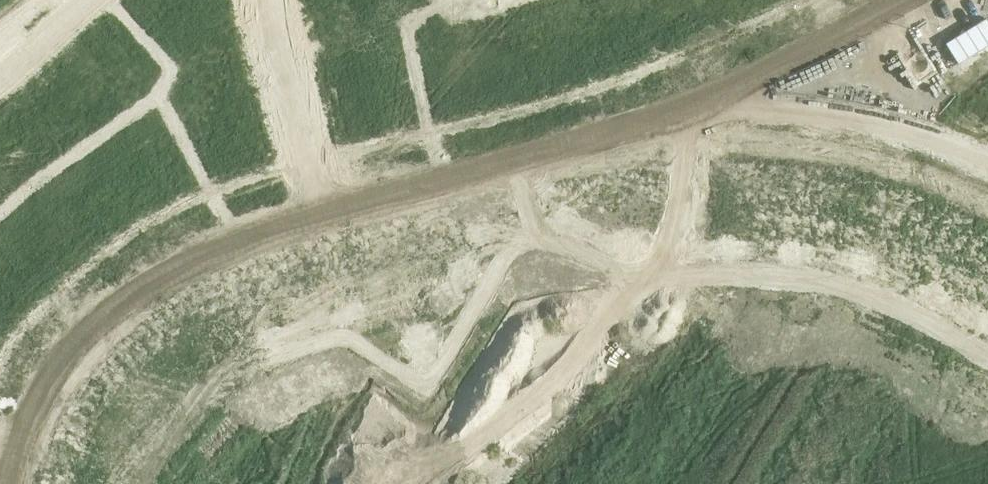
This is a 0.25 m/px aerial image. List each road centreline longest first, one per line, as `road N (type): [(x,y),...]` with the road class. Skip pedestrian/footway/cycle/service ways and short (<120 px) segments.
road 1 (residential): [(319,223),(618,153),(741,103)]
road 2 (residential): [(30,448),(77,361),(125,322),(202,270),(319,223)]
road 3 (residential): [(741,103),(875,120),(987,164)]
road 4 (residential): [(253,0),(319,223)]
road 5 (residential): [(741,103),(930,0)]

